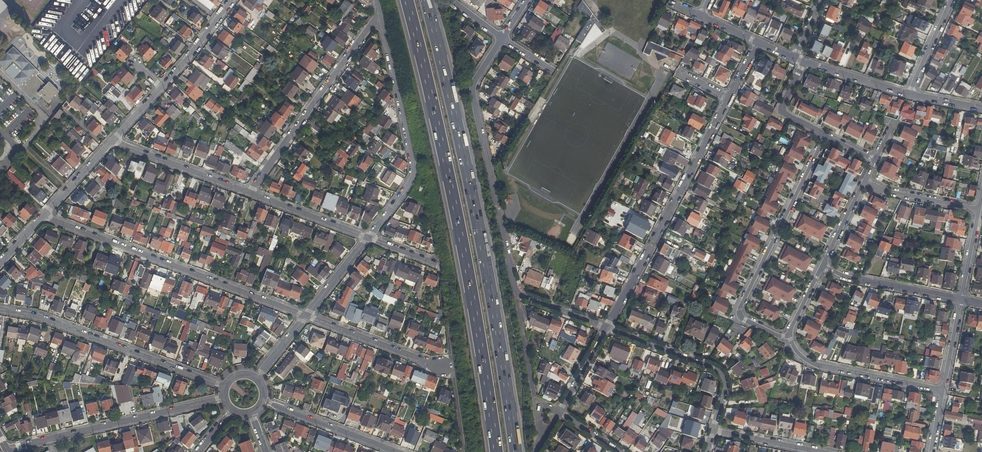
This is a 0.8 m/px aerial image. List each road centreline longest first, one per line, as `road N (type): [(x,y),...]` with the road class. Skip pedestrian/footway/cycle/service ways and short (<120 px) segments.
road 1 (motorway): [(515,451),(428,0)]
road 2 (motorway): [(408,0),(447,172),(494,451)]
road 3 (residential): [(503,37),(473,88),(517,291),(604,329)]
road 4 (residential): [(42,217),(306,316)]
road 5 (residential): [(604,329),(729,97)]
road 6 (residential): [(789,336),(741,318),(740,308),(826,136)]
road 7 (residential): [(368,237),(416,171),(380,16)]
road 8 (residential): [(225,388),(0,309)]
road 9 (residential): [(224,399),(6,449)]
road 10 (residential): [(250,192),(380,16)]
road 11 (residential): [(711,430),(722,377),(604,329)]
road 12 (residential): [(945,393),(808,362),(789,336)]
road 13 (residential): [(450,370),(306,316)]
road 14 (residential): [(250,192),(113,140)]
road 15 (residential): [(823,265),(960,299)]
road 16 (residential): [(393,451),(264,402)]
road 17 (residential): [(368,237),(250,192)]

